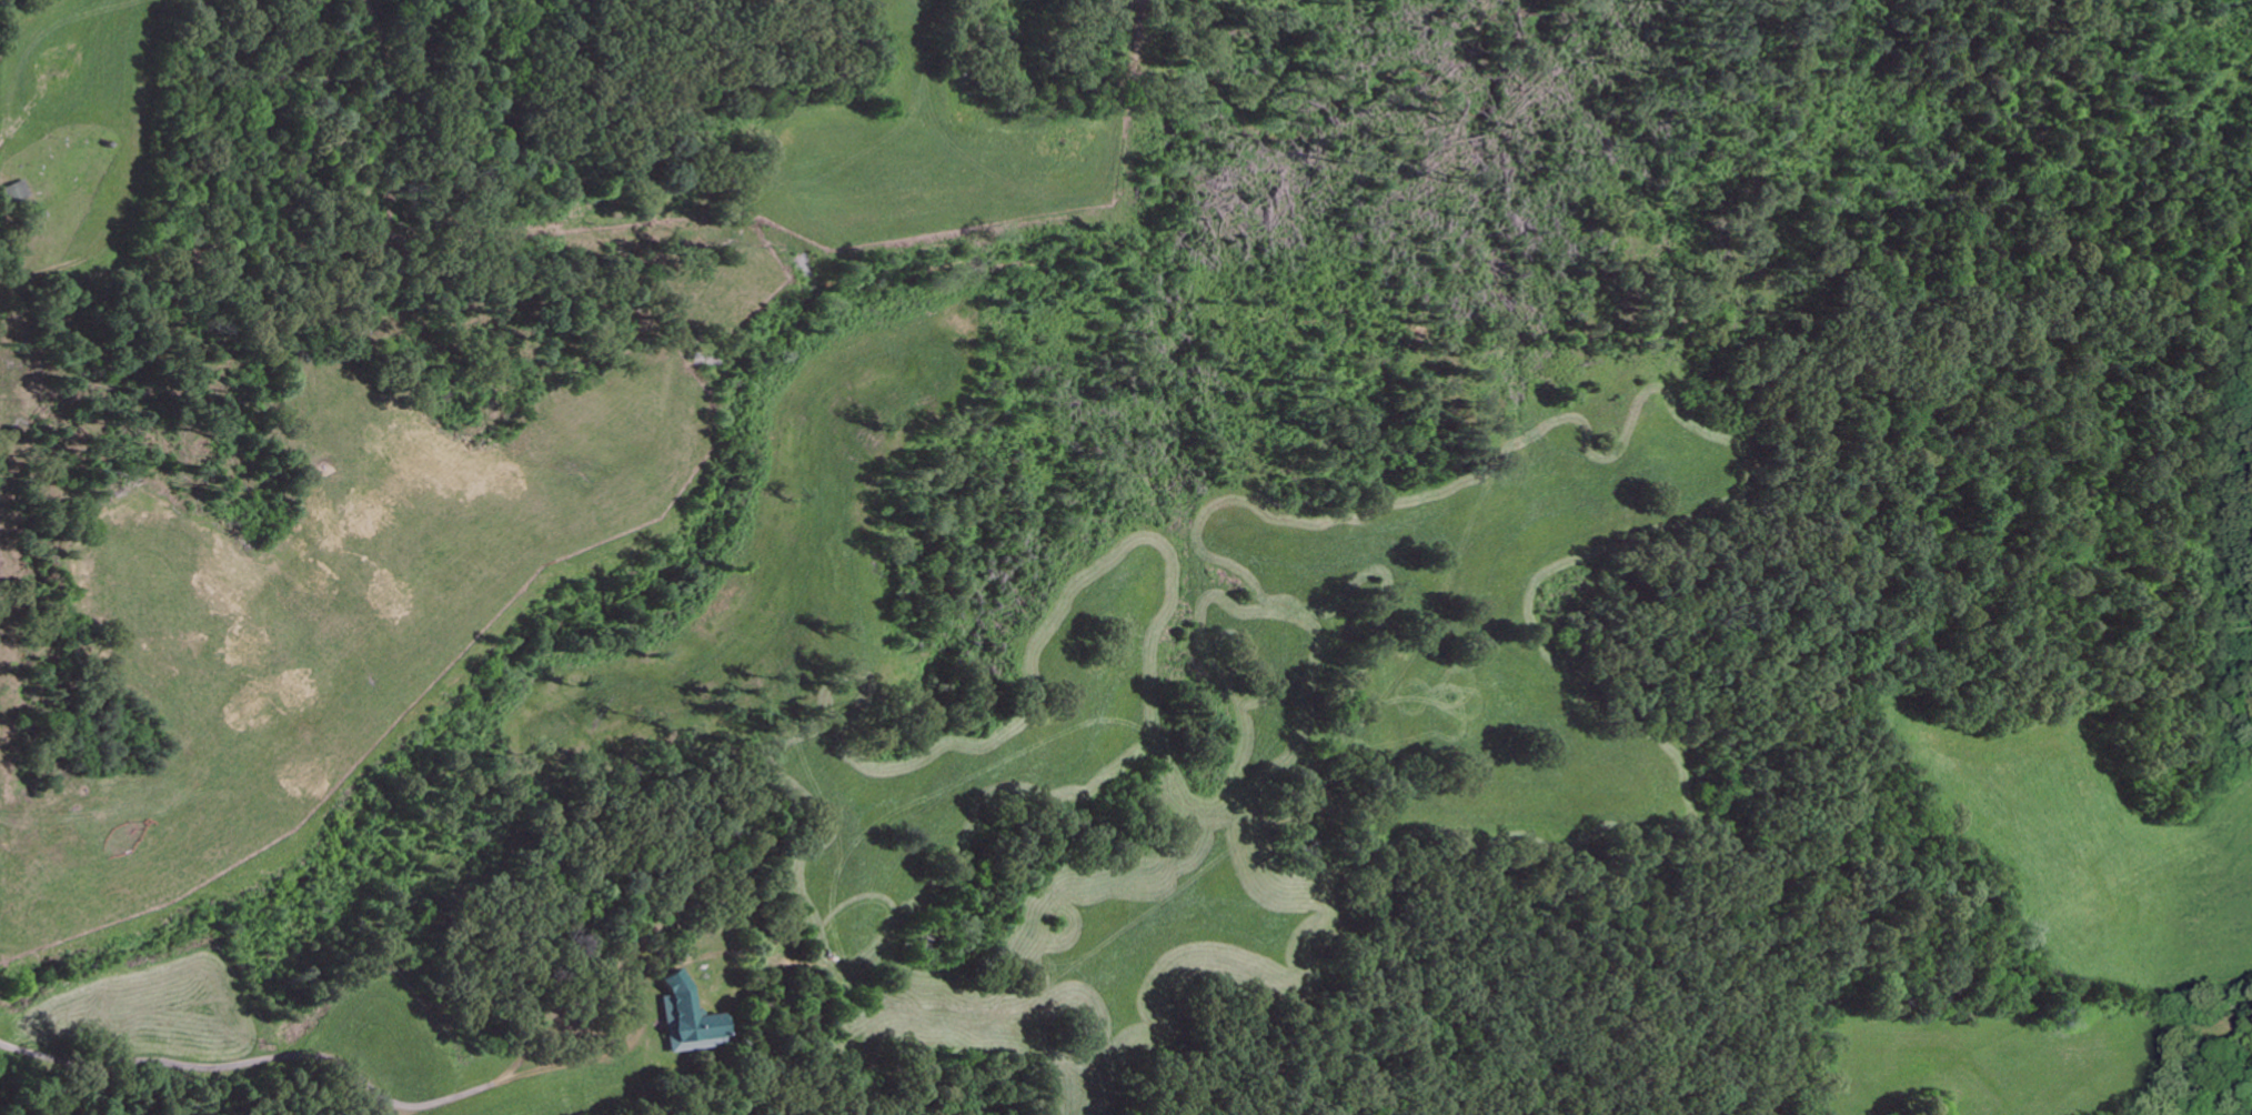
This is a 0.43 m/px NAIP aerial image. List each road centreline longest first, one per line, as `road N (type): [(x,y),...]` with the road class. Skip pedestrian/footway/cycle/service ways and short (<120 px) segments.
road 1 (residential): [(0,1034),(122,1065),(227,1065),(335,1049),(410,1102),(503,1075)]
road 2 (residential): [(522,1057),(503,1075),(612,1048),(629,1018),(600,997),(522,1057)]

